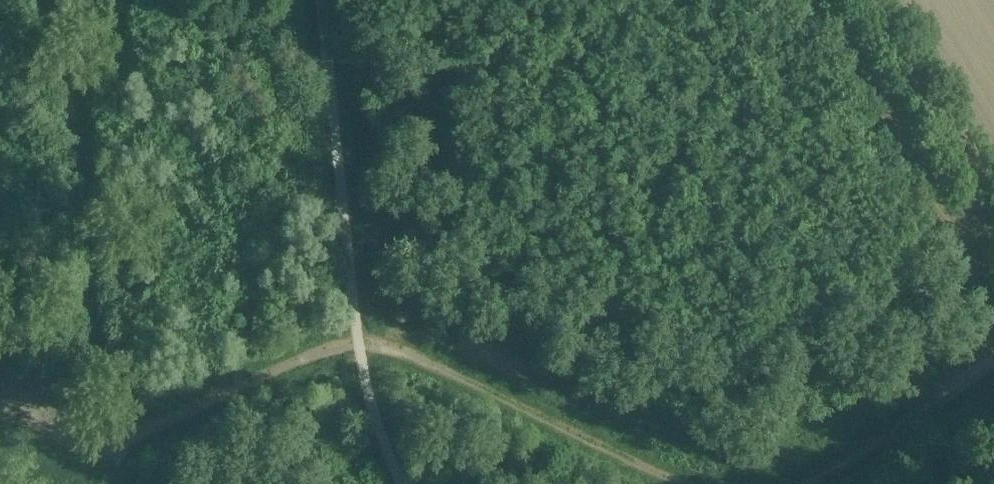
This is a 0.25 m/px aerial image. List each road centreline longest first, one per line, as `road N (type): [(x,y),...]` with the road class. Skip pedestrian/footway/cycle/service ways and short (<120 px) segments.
road 1 (track): [(153,427),(297,359),(361,339),(412,355),(681,483)]
road 2 (tertiary): [(993,221),(856,0)]
road 3 (track): [(804,483),(993,359)]
road 4 (unclassified): [(153,427),(118,435),(79,426),(0,389)]

